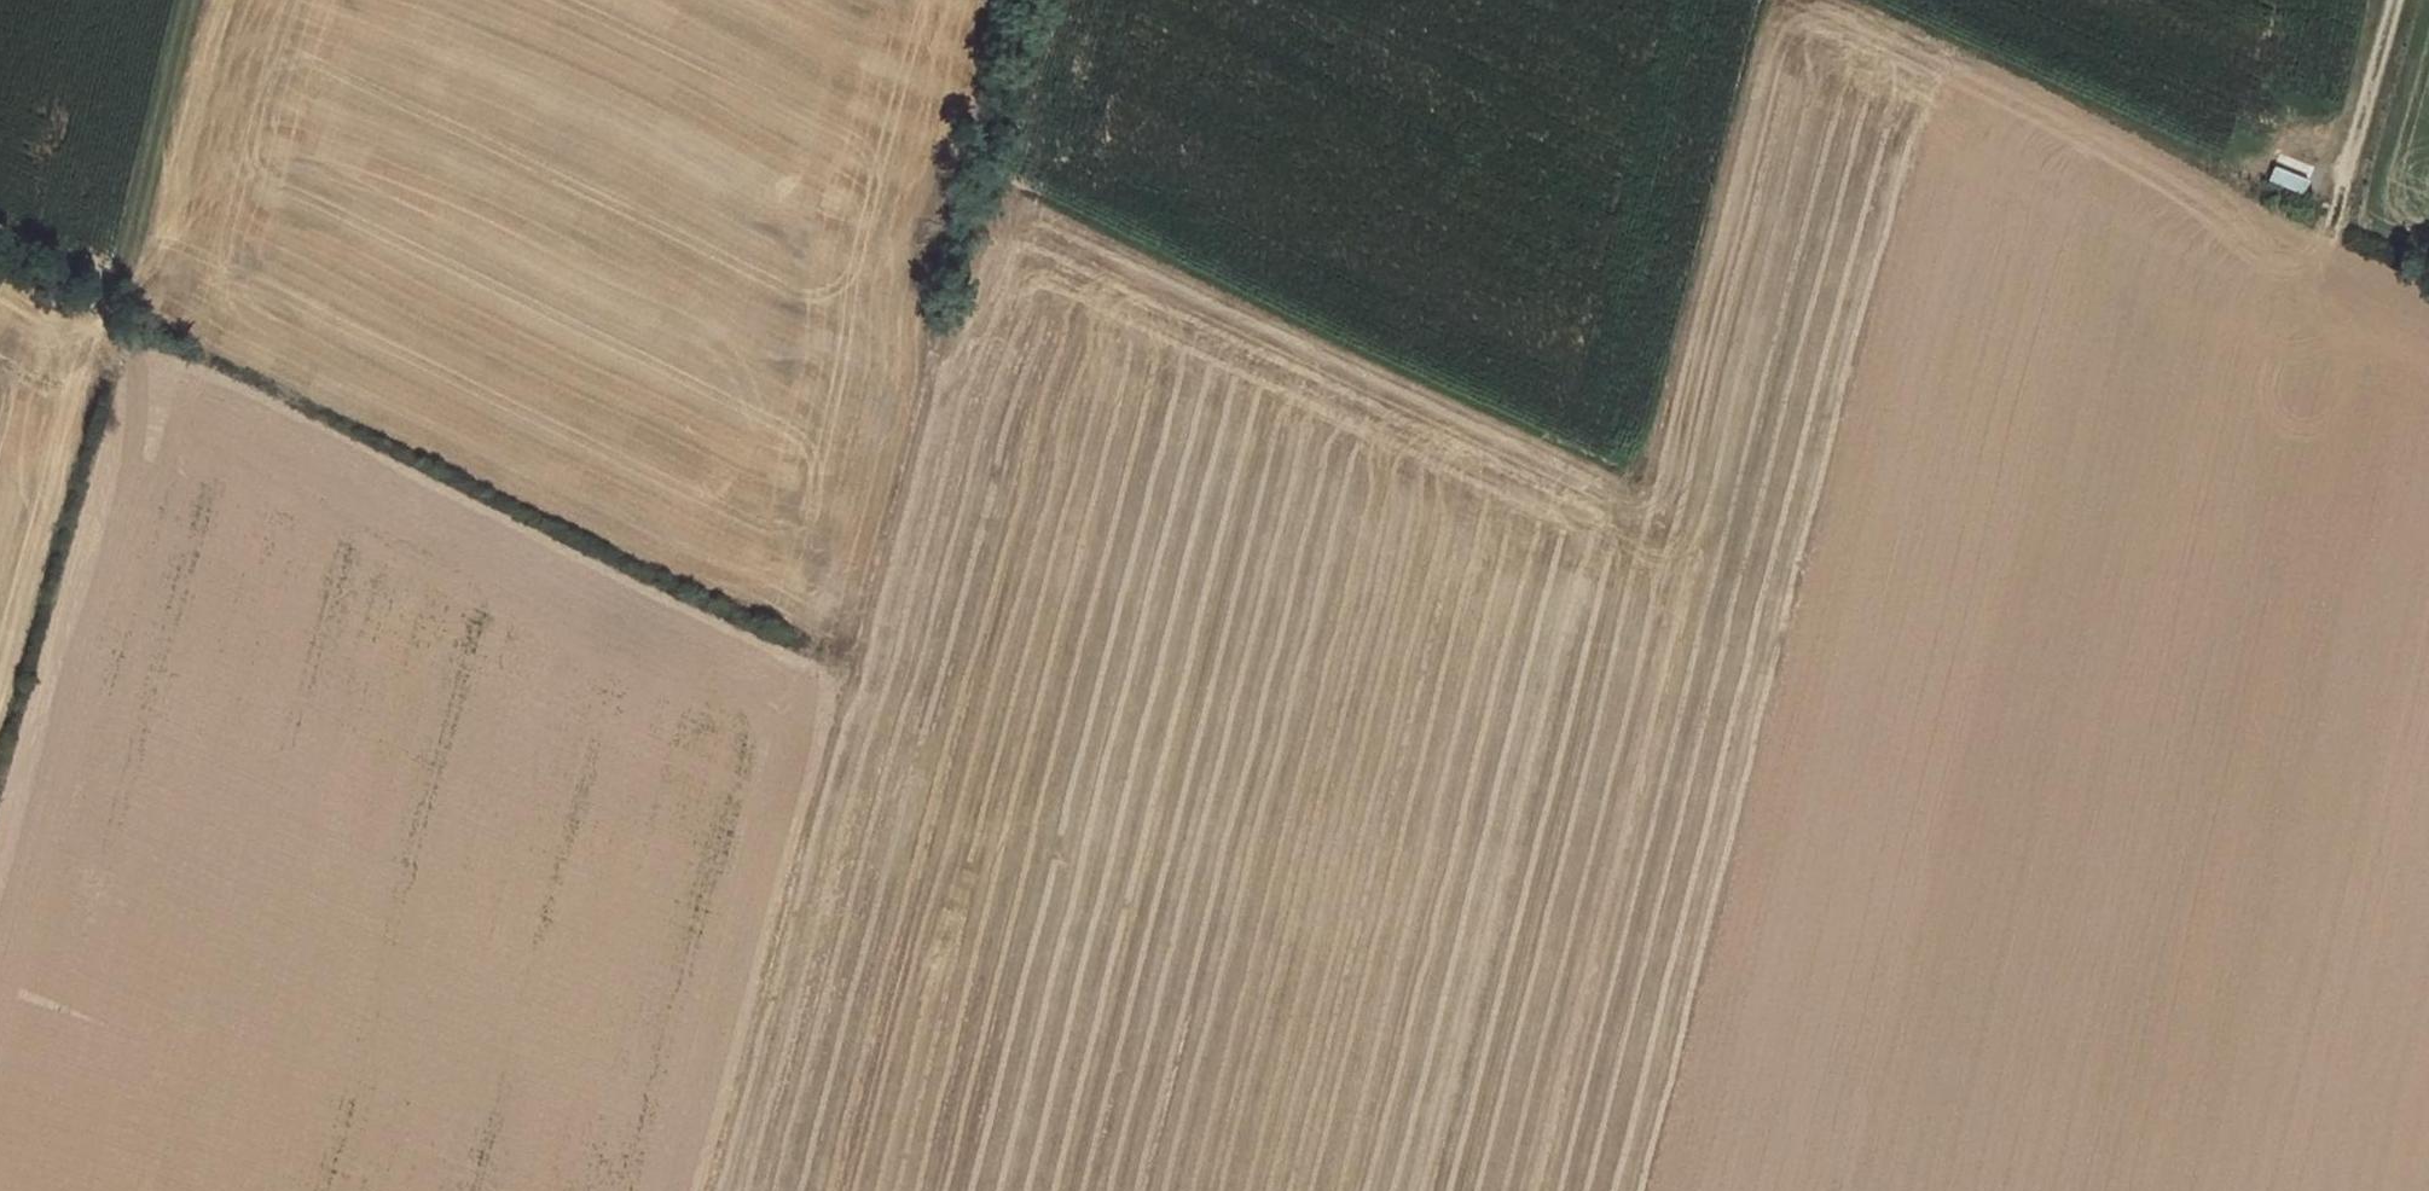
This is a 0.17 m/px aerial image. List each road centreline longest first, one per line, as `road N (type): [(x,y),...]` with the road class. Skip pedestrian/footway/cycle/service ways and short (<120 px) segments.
road 1 (track): [(181,0),(123,283)]
road 2 (track): [(2397,0),(2330,240)]

